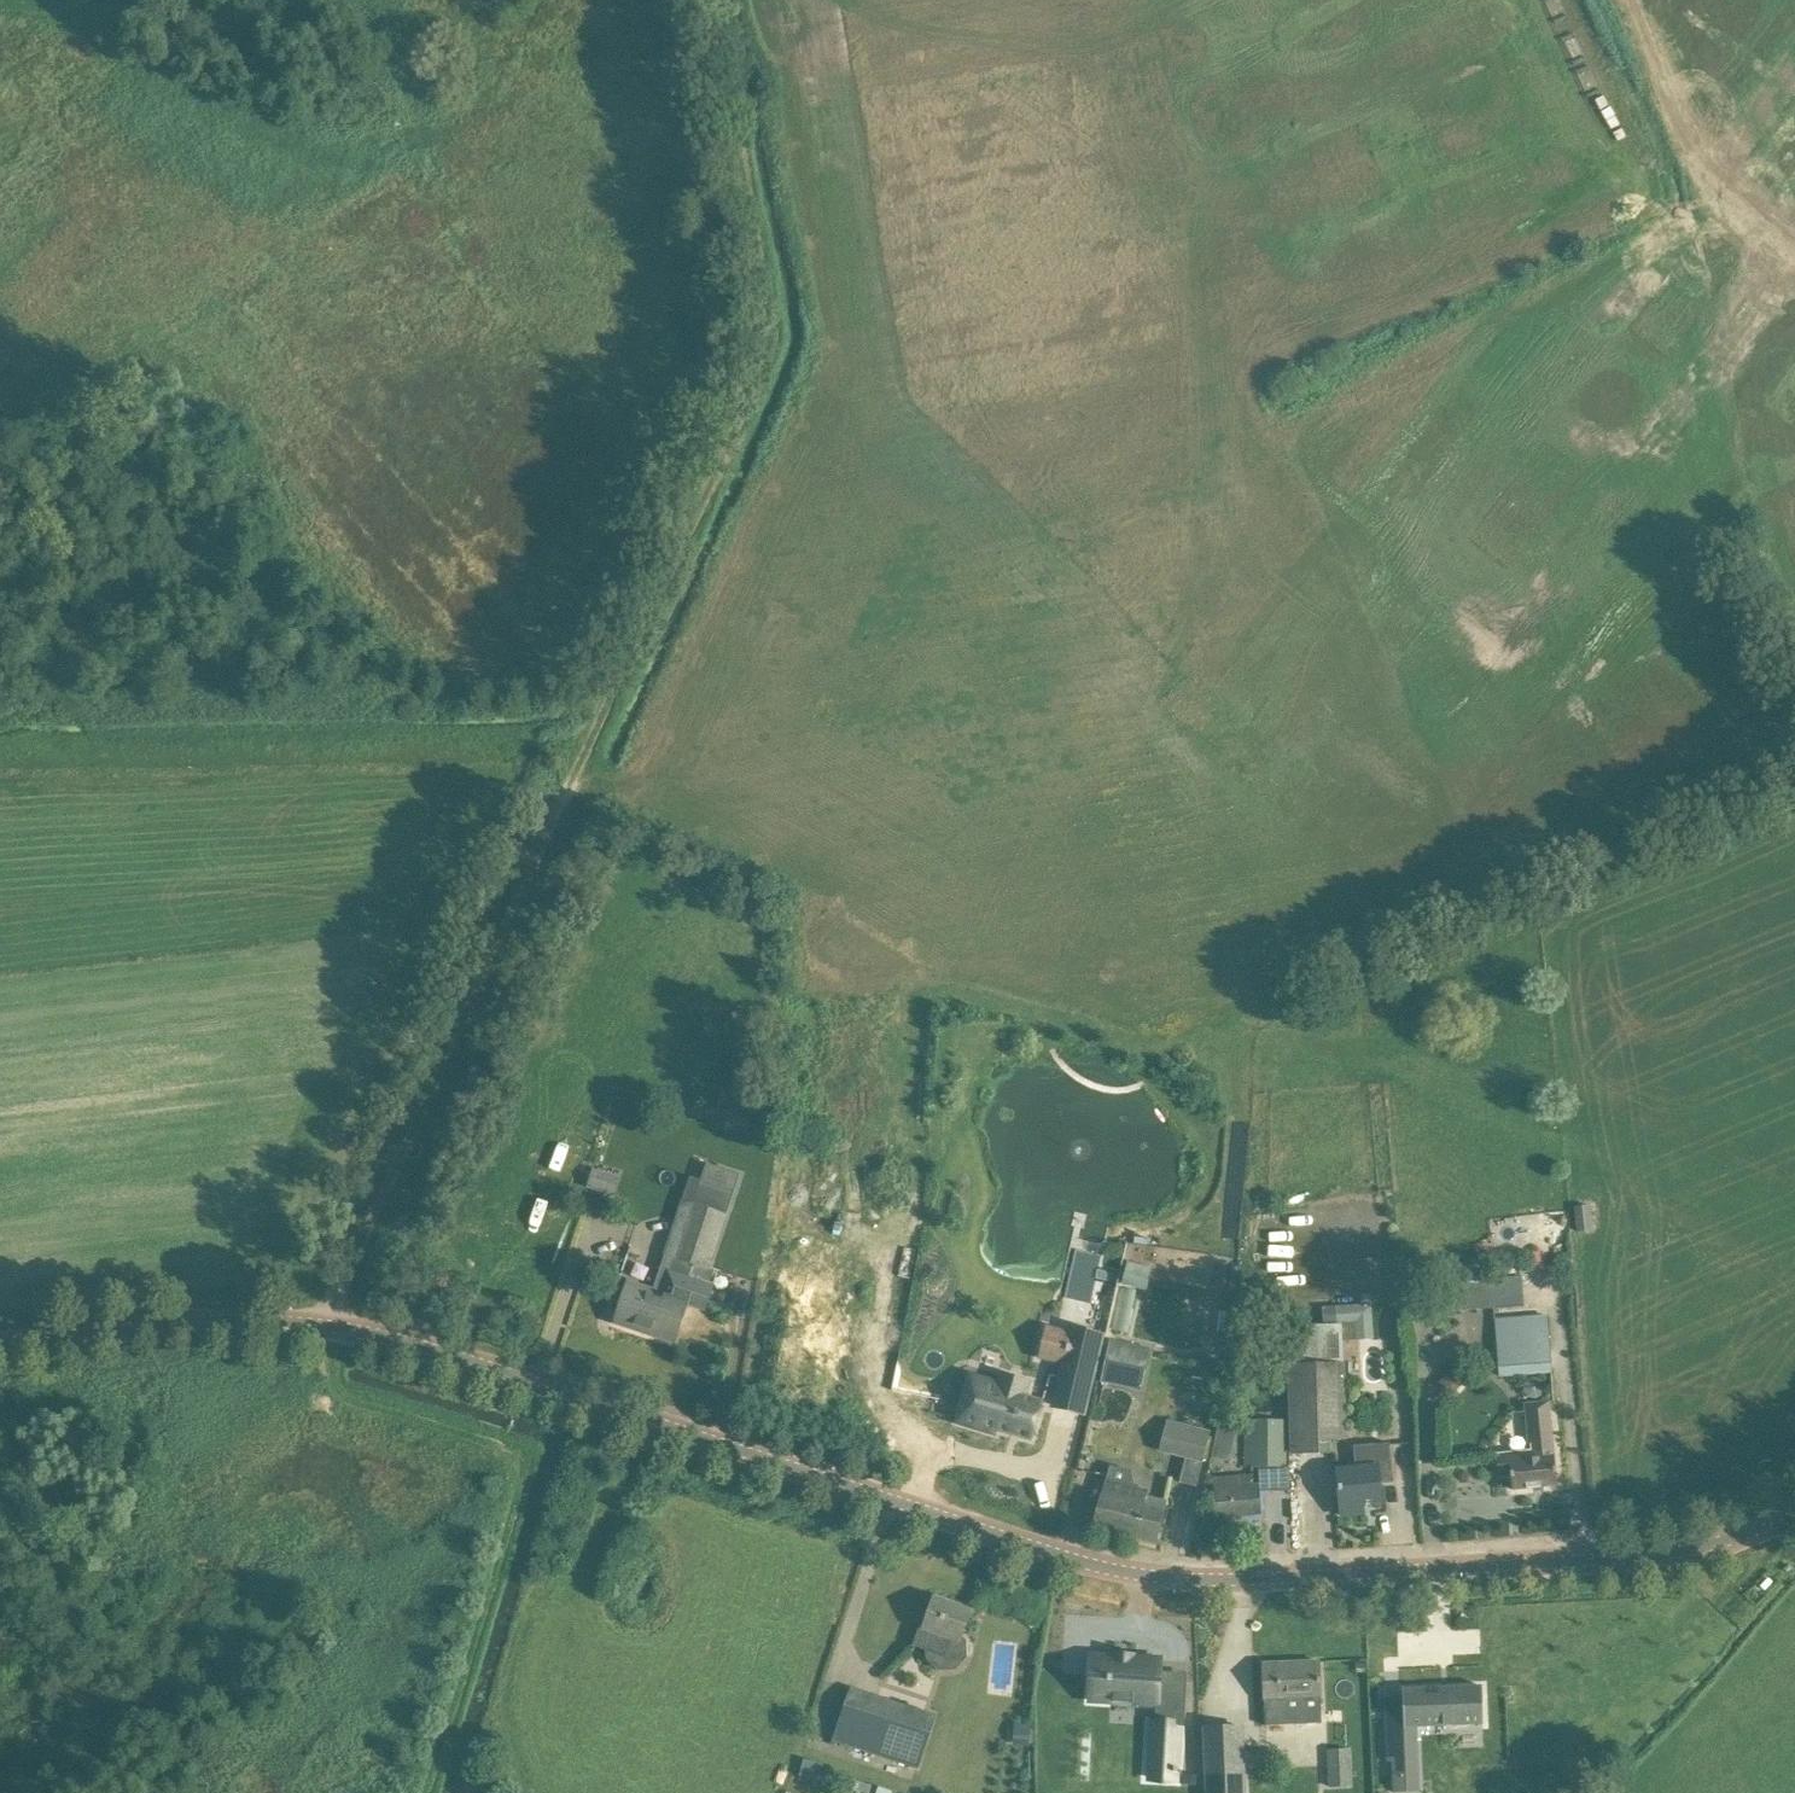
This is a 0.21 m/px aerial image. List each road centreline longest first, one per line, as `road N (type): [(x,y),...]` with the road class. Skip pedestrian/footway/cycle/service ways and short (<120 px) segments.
road 1 (tertiary): [(0,1346),(220,1324),(347,1329),(1064,1558),(1194,1579),(1522,1567),(1733,1540),(1794,1512)]
road 2 (track): [(347,1329),(774,360),(777,331),(706,0)]

